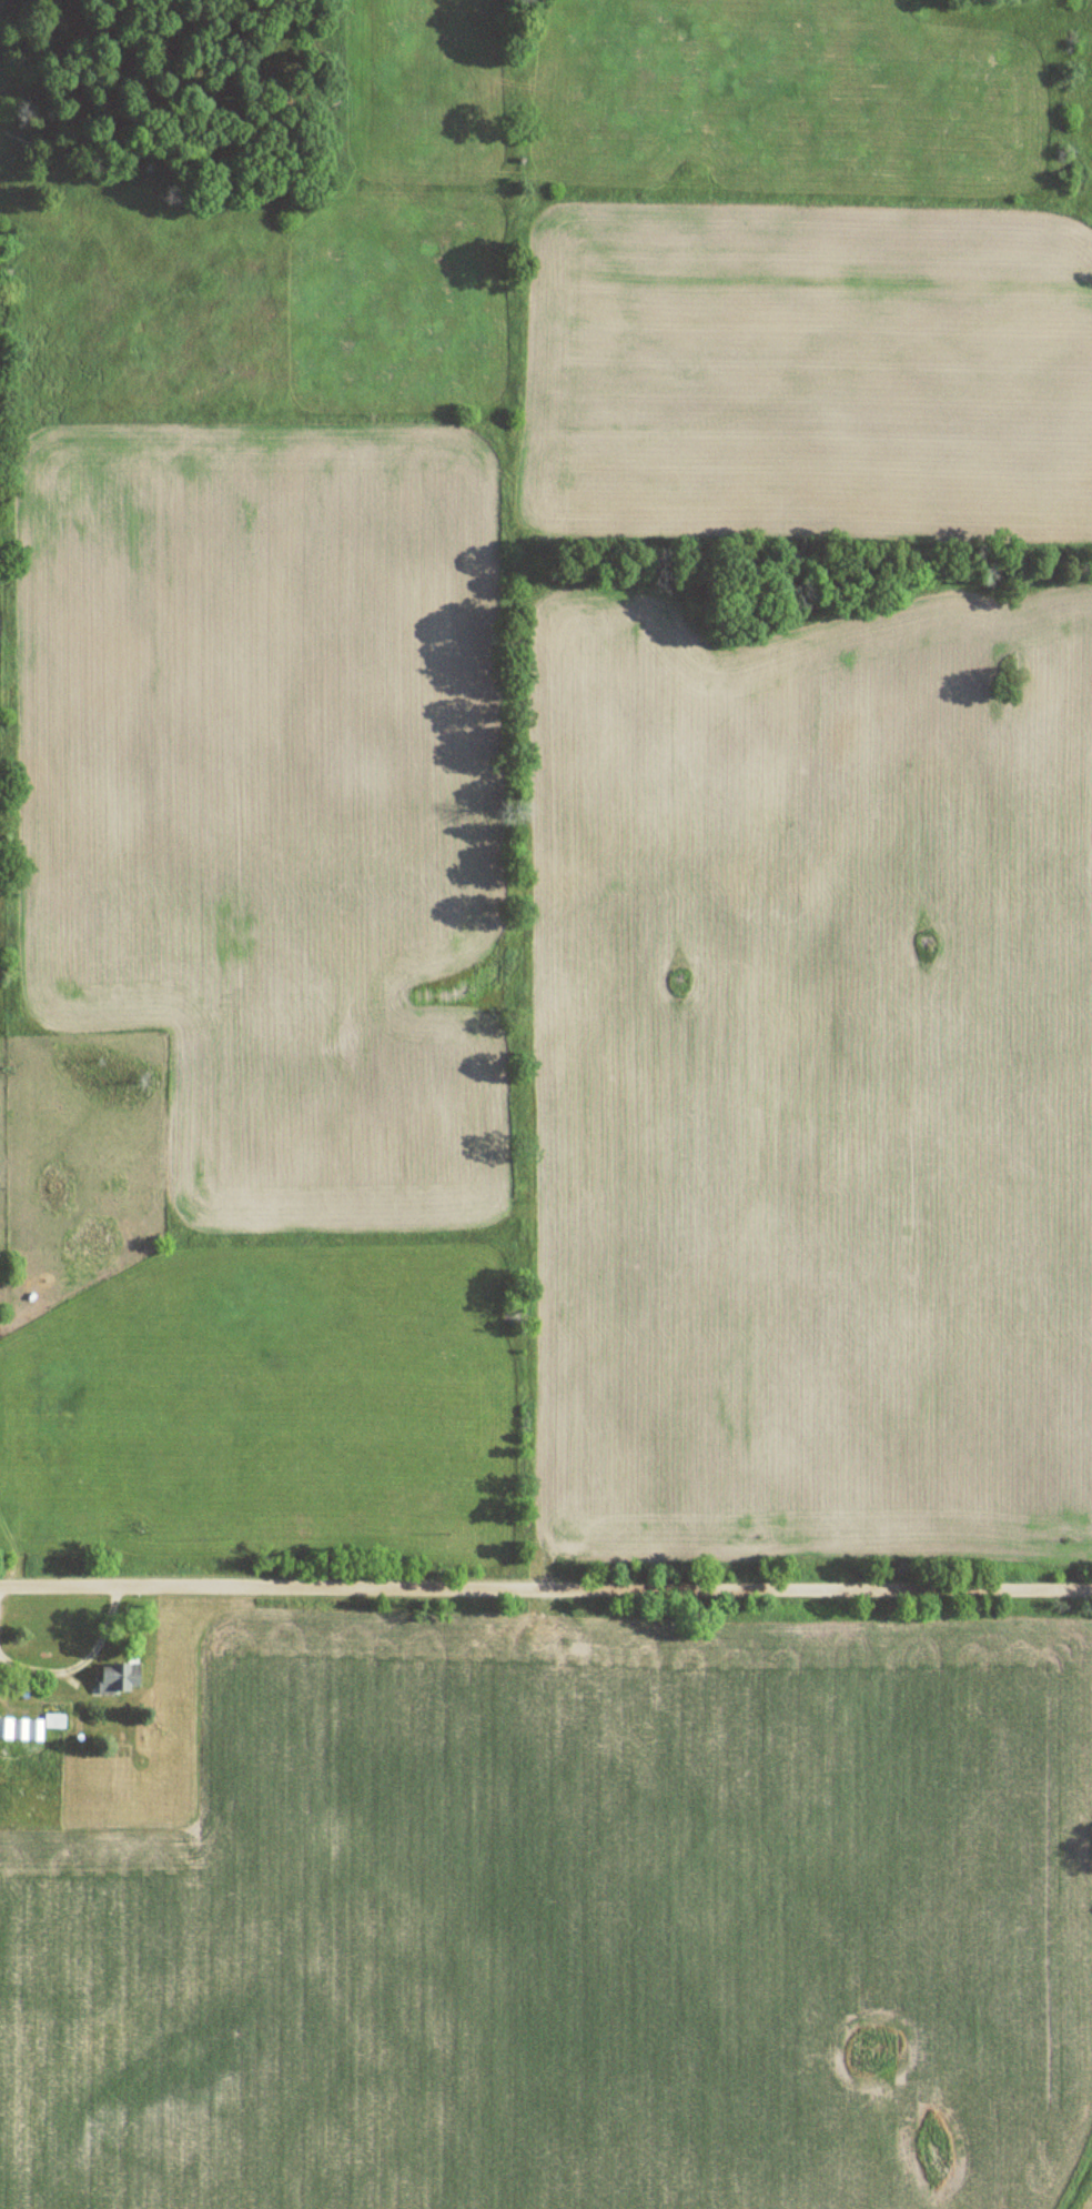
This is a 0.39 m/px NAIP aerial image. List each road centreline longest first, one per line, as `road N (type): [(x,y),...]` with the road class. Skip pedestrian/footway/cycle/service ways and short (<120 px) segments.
road 1 (residential): [(0,1592),(1091,1592)]

